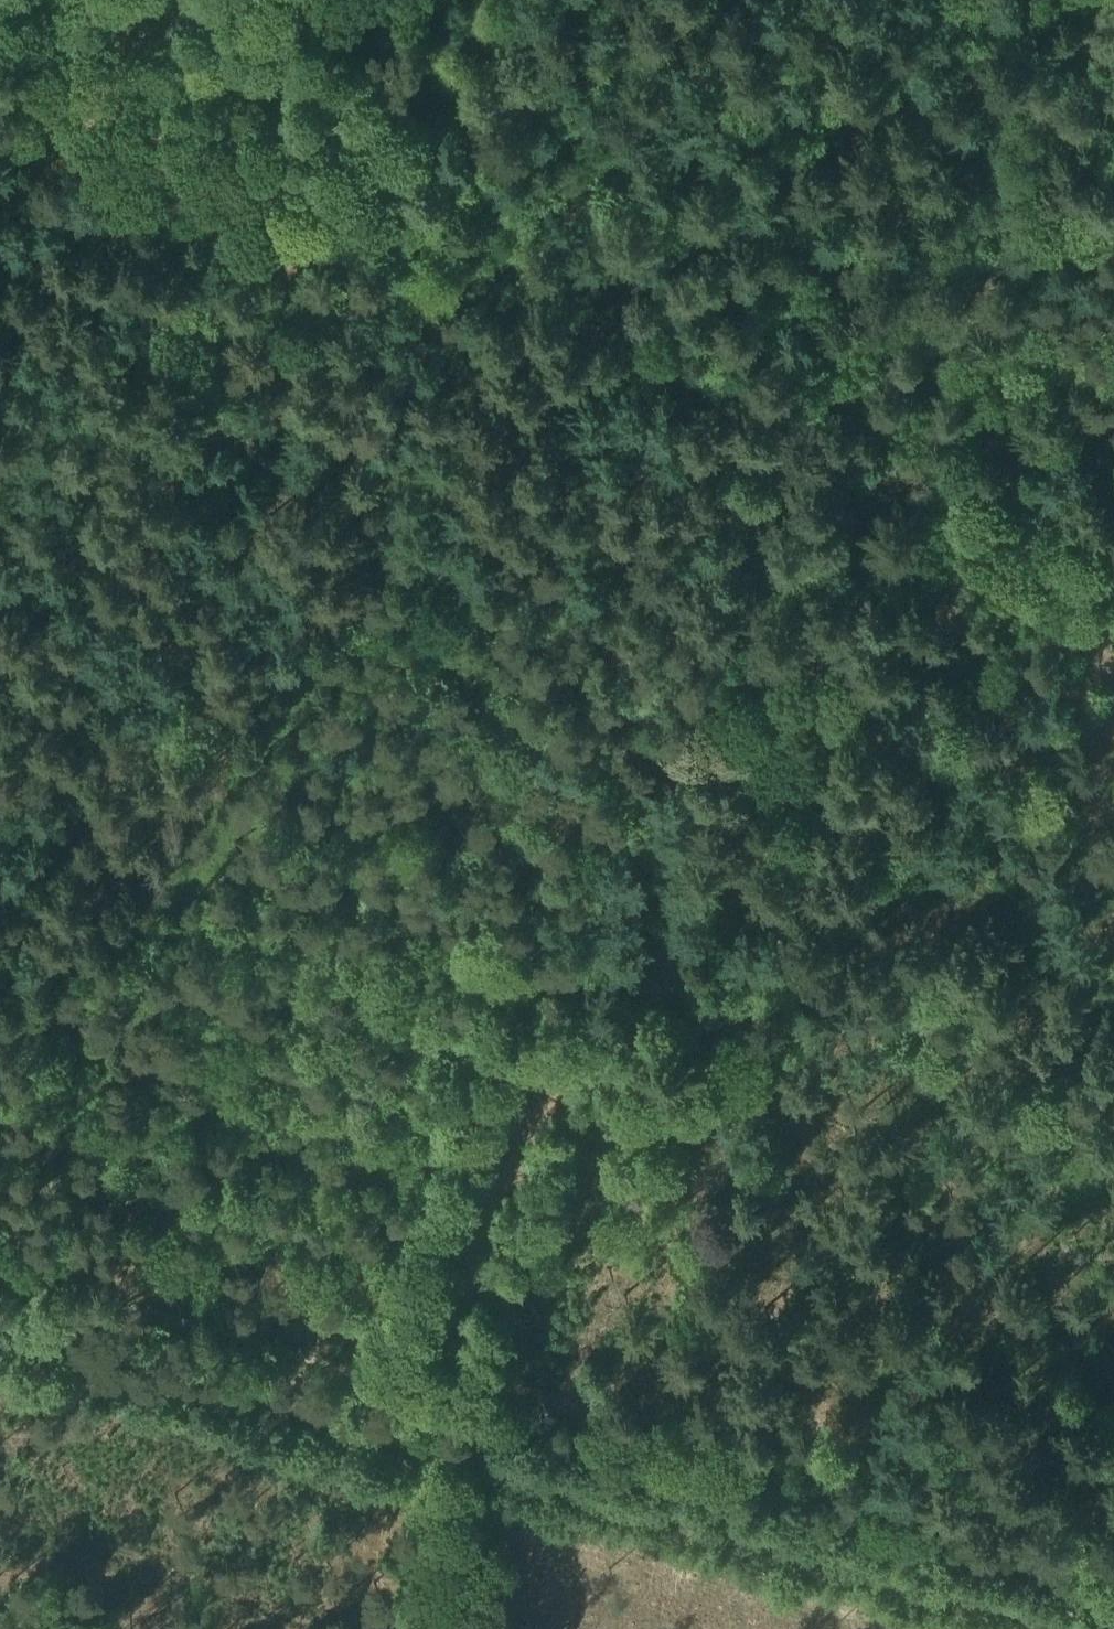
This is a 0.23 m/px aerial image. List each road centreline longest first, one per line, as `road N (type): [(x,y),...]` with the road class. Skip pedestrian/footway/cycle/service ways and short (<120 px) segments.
road 1 (track): [(1094,1628),(0,1320)]
road 2 (track): [(469,1448),(449,1628)]

